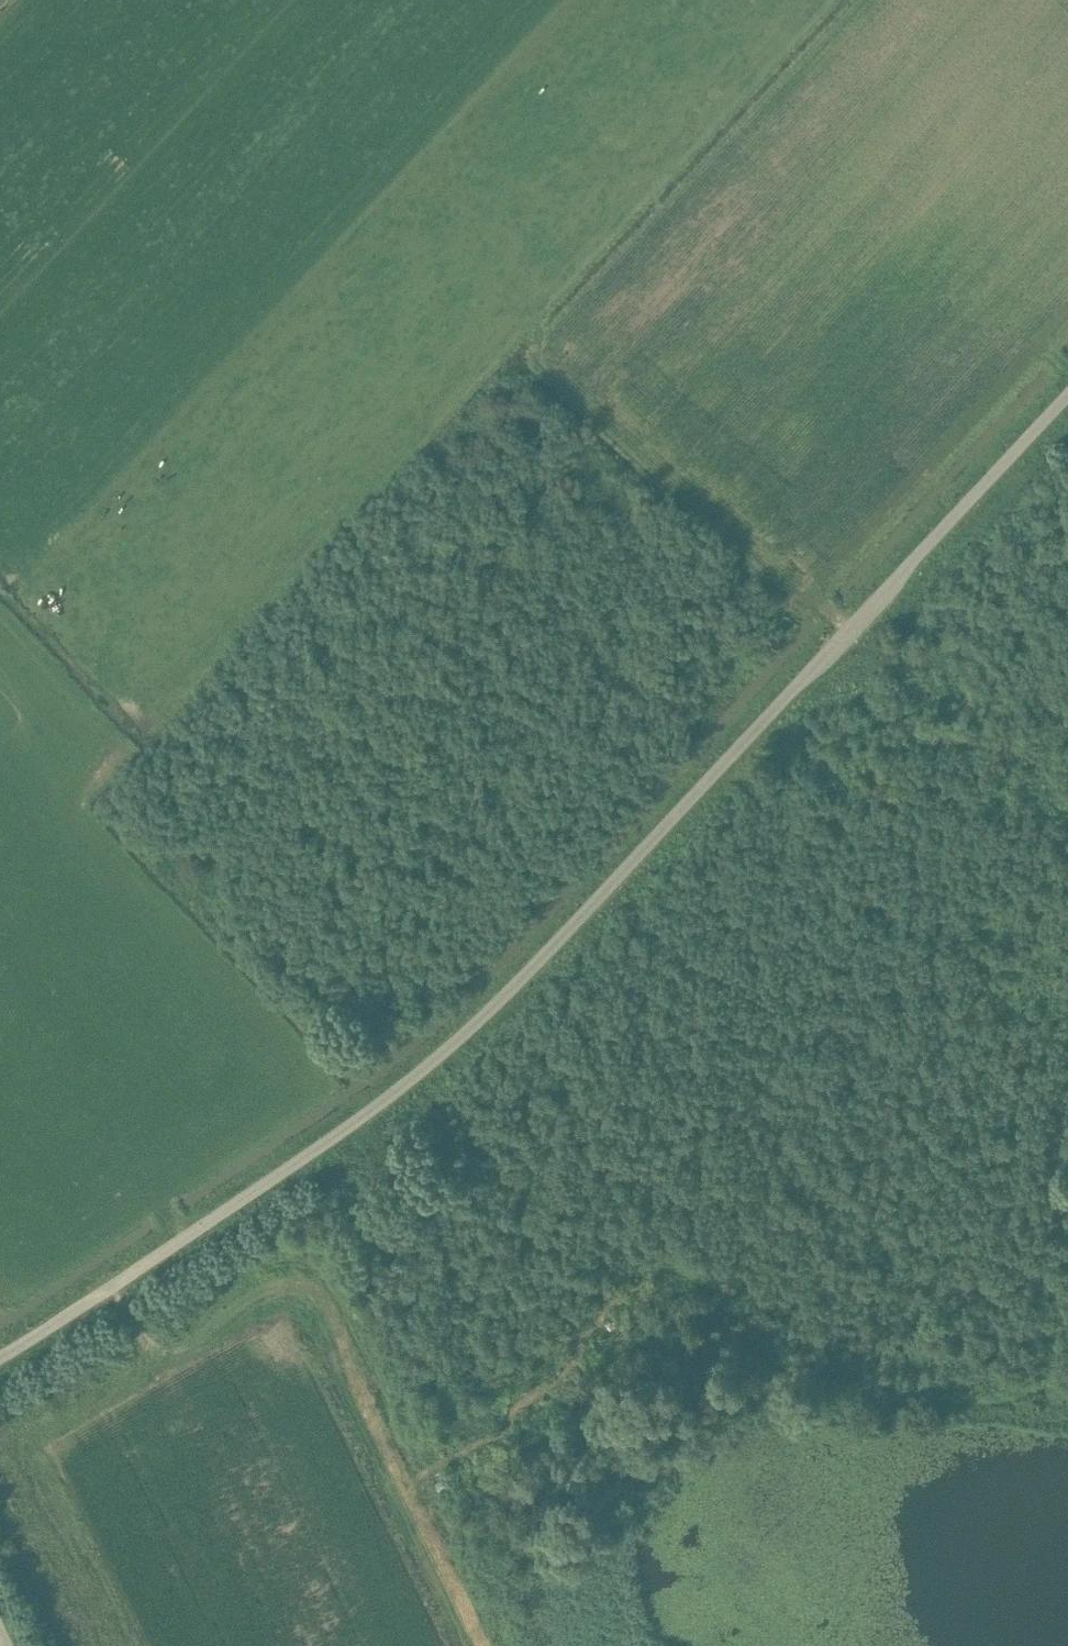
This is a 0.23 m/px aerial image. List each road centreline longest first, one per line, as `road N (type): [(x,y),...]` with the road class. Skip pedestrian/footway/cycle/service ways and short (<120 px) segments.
road 1 (unclassified): [(0,1359),(289,1171),(463,1039),(1067,400)]

